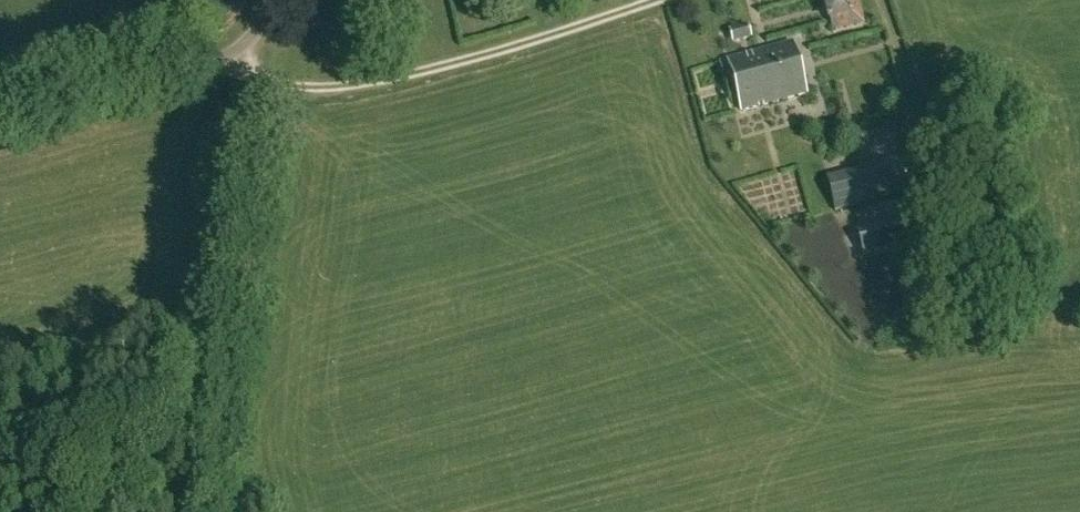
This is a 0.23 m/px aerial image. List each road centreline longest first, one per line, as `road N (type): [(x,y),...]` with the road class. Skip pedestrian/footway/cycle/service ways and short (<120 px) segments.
road 1 (track): [(211,511),(247,49)]
road 2 (unclassified): [(0,116),(247,49),(264,0)]

